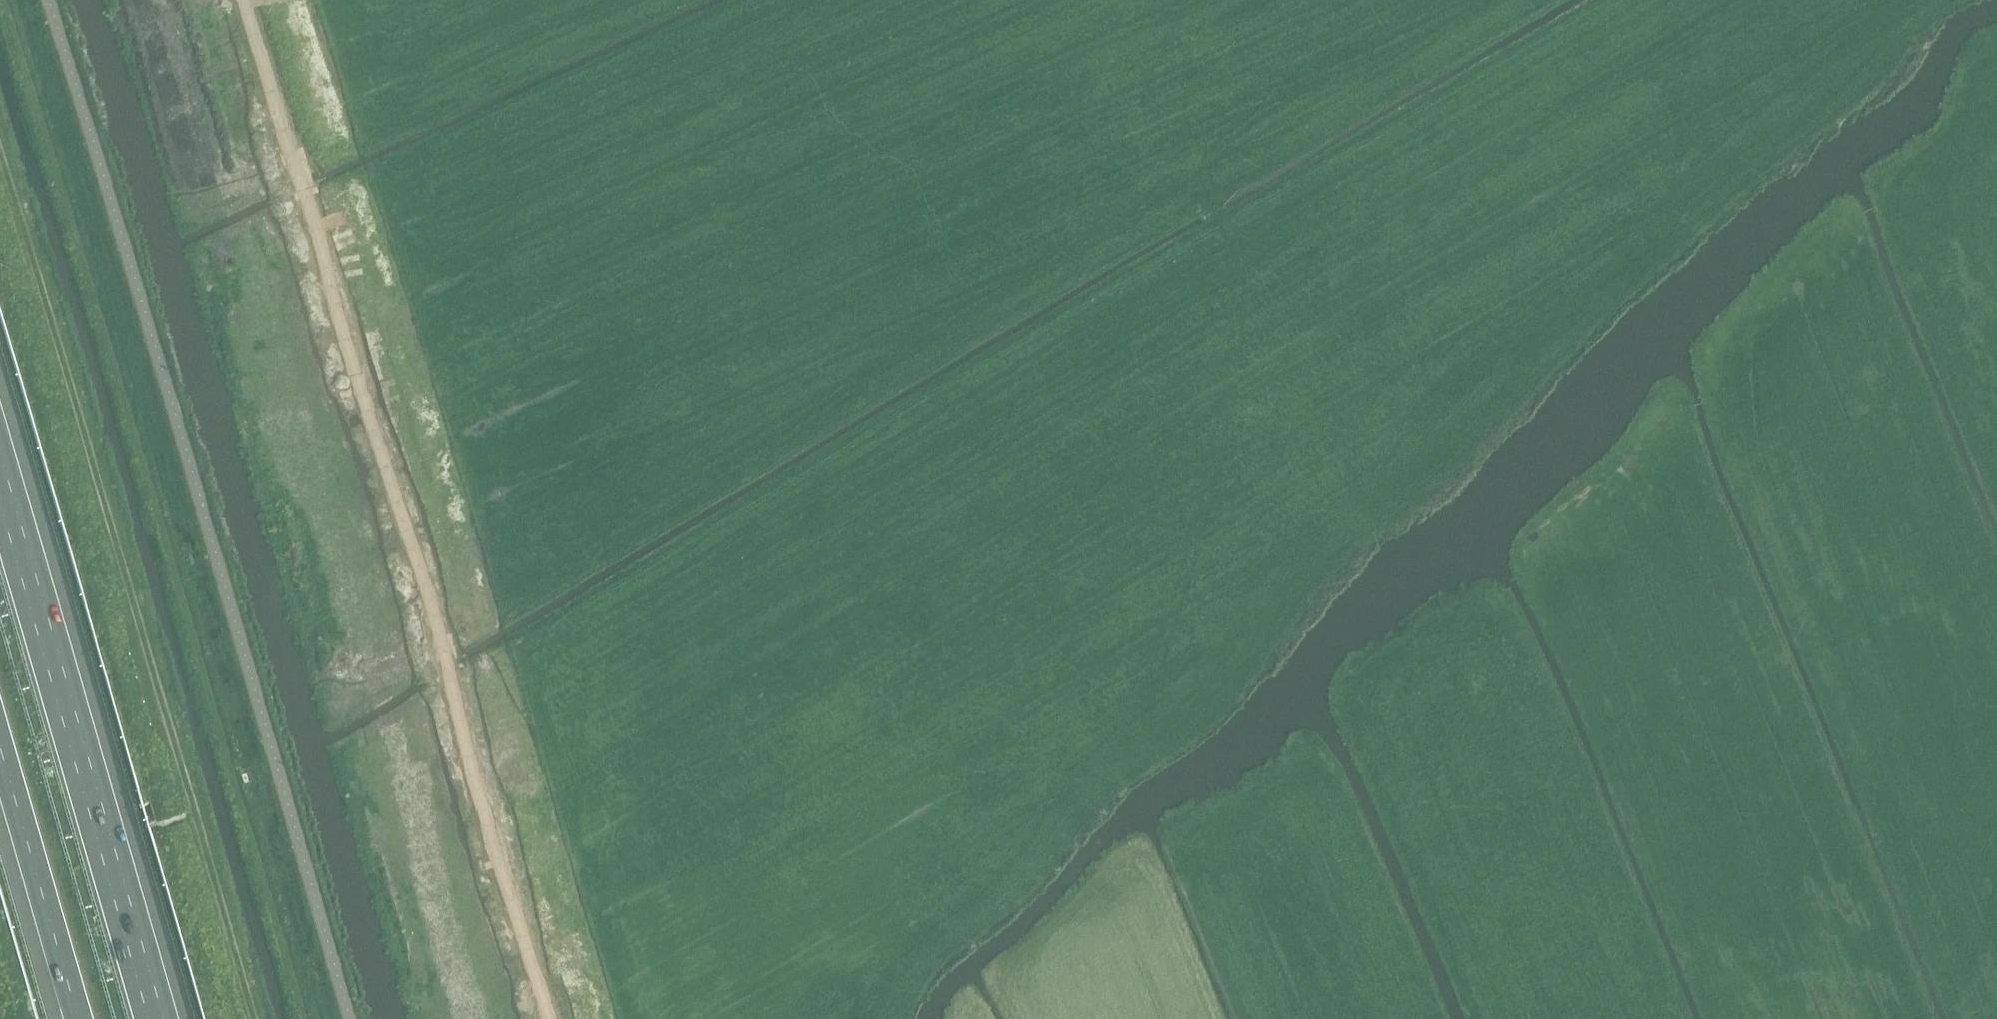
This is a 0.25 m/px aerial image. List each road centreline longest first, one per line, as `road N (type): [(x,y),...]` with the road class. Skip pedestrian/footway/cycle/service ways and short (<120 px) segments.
road 1 (track): [(254,1018),(0,151)]
road 2 (motorway): [(157,1018),(0,478)]
road 3 (motorway): [(0,749),(78,1018)]

